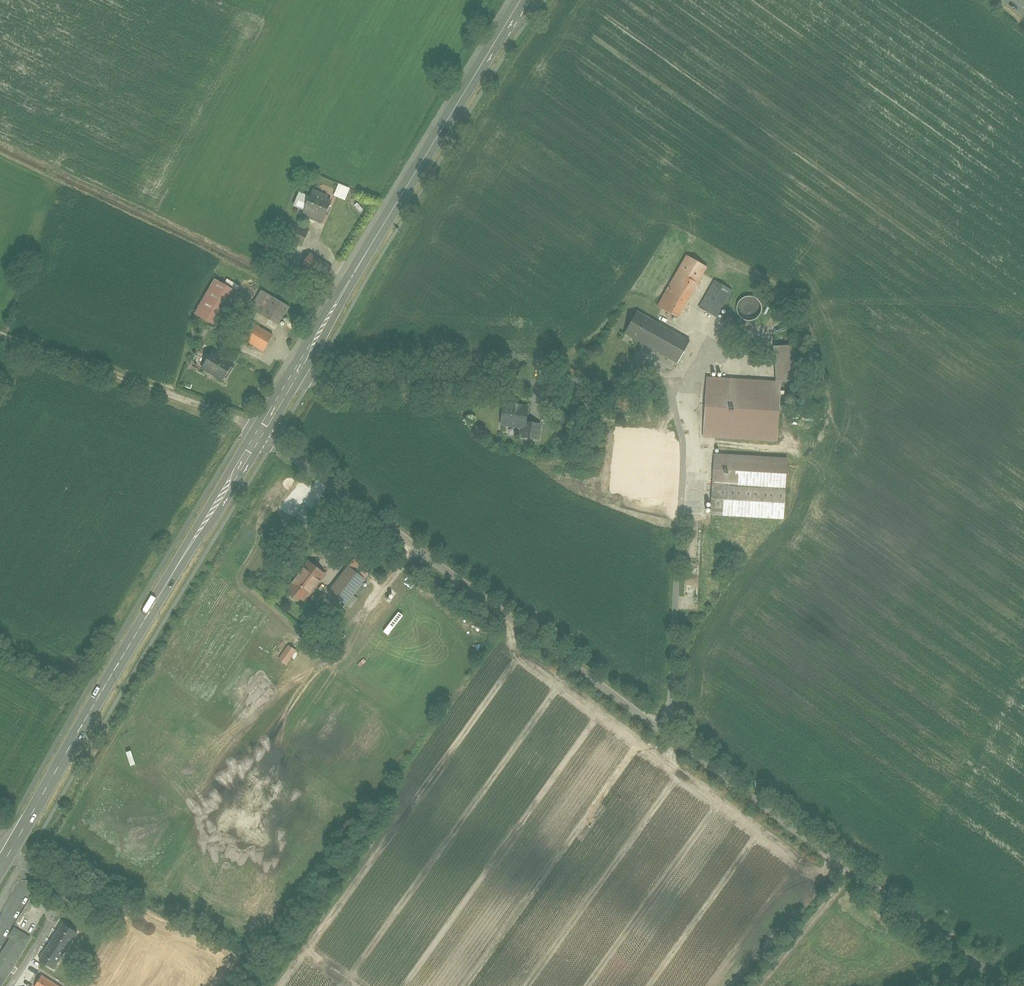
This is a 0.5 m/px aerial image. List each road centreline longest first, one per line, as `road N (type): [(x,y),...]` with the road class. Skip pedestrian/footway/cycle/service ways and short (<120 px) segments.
road 1 (residential): [(261,432),(1010,985)]
road 2 (primary): [(261,432),(0,868)]
road 3 (primary): [(524,0),(261,432)]
road 4 (track): [(0,336),(261,432)]

